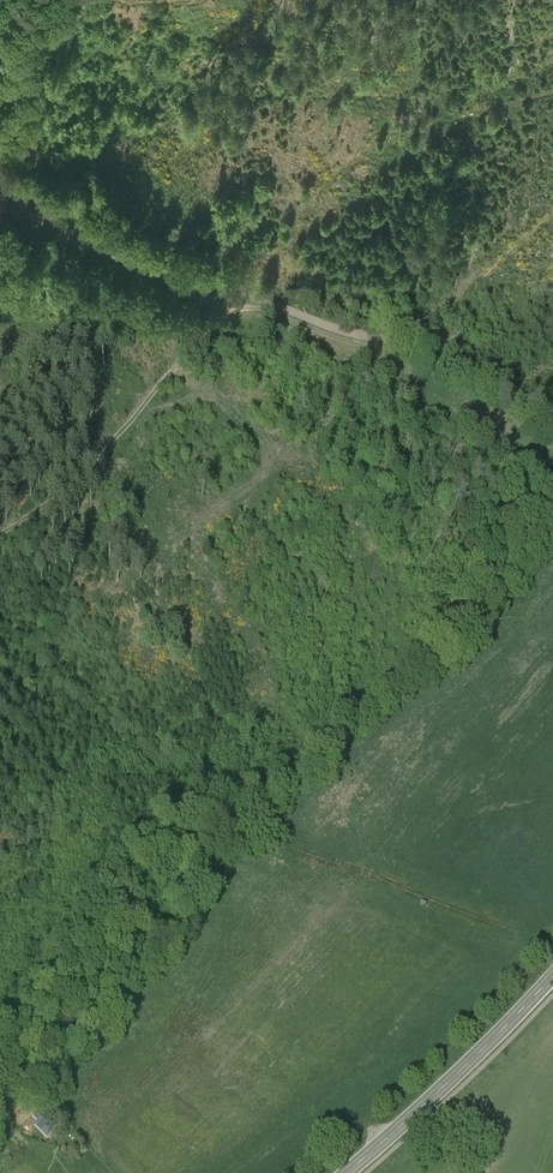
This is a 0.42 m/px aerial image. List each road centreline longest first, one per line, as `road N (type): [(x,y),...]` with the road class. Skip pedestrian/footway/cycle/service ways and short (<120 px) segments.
road 1 (track): [(0,535),(85,483),(148,396),(250,288),(337,337),(403,337),(442,317),(552,210)]
road 2 (secondary): [(552,977),(347,1172)]

